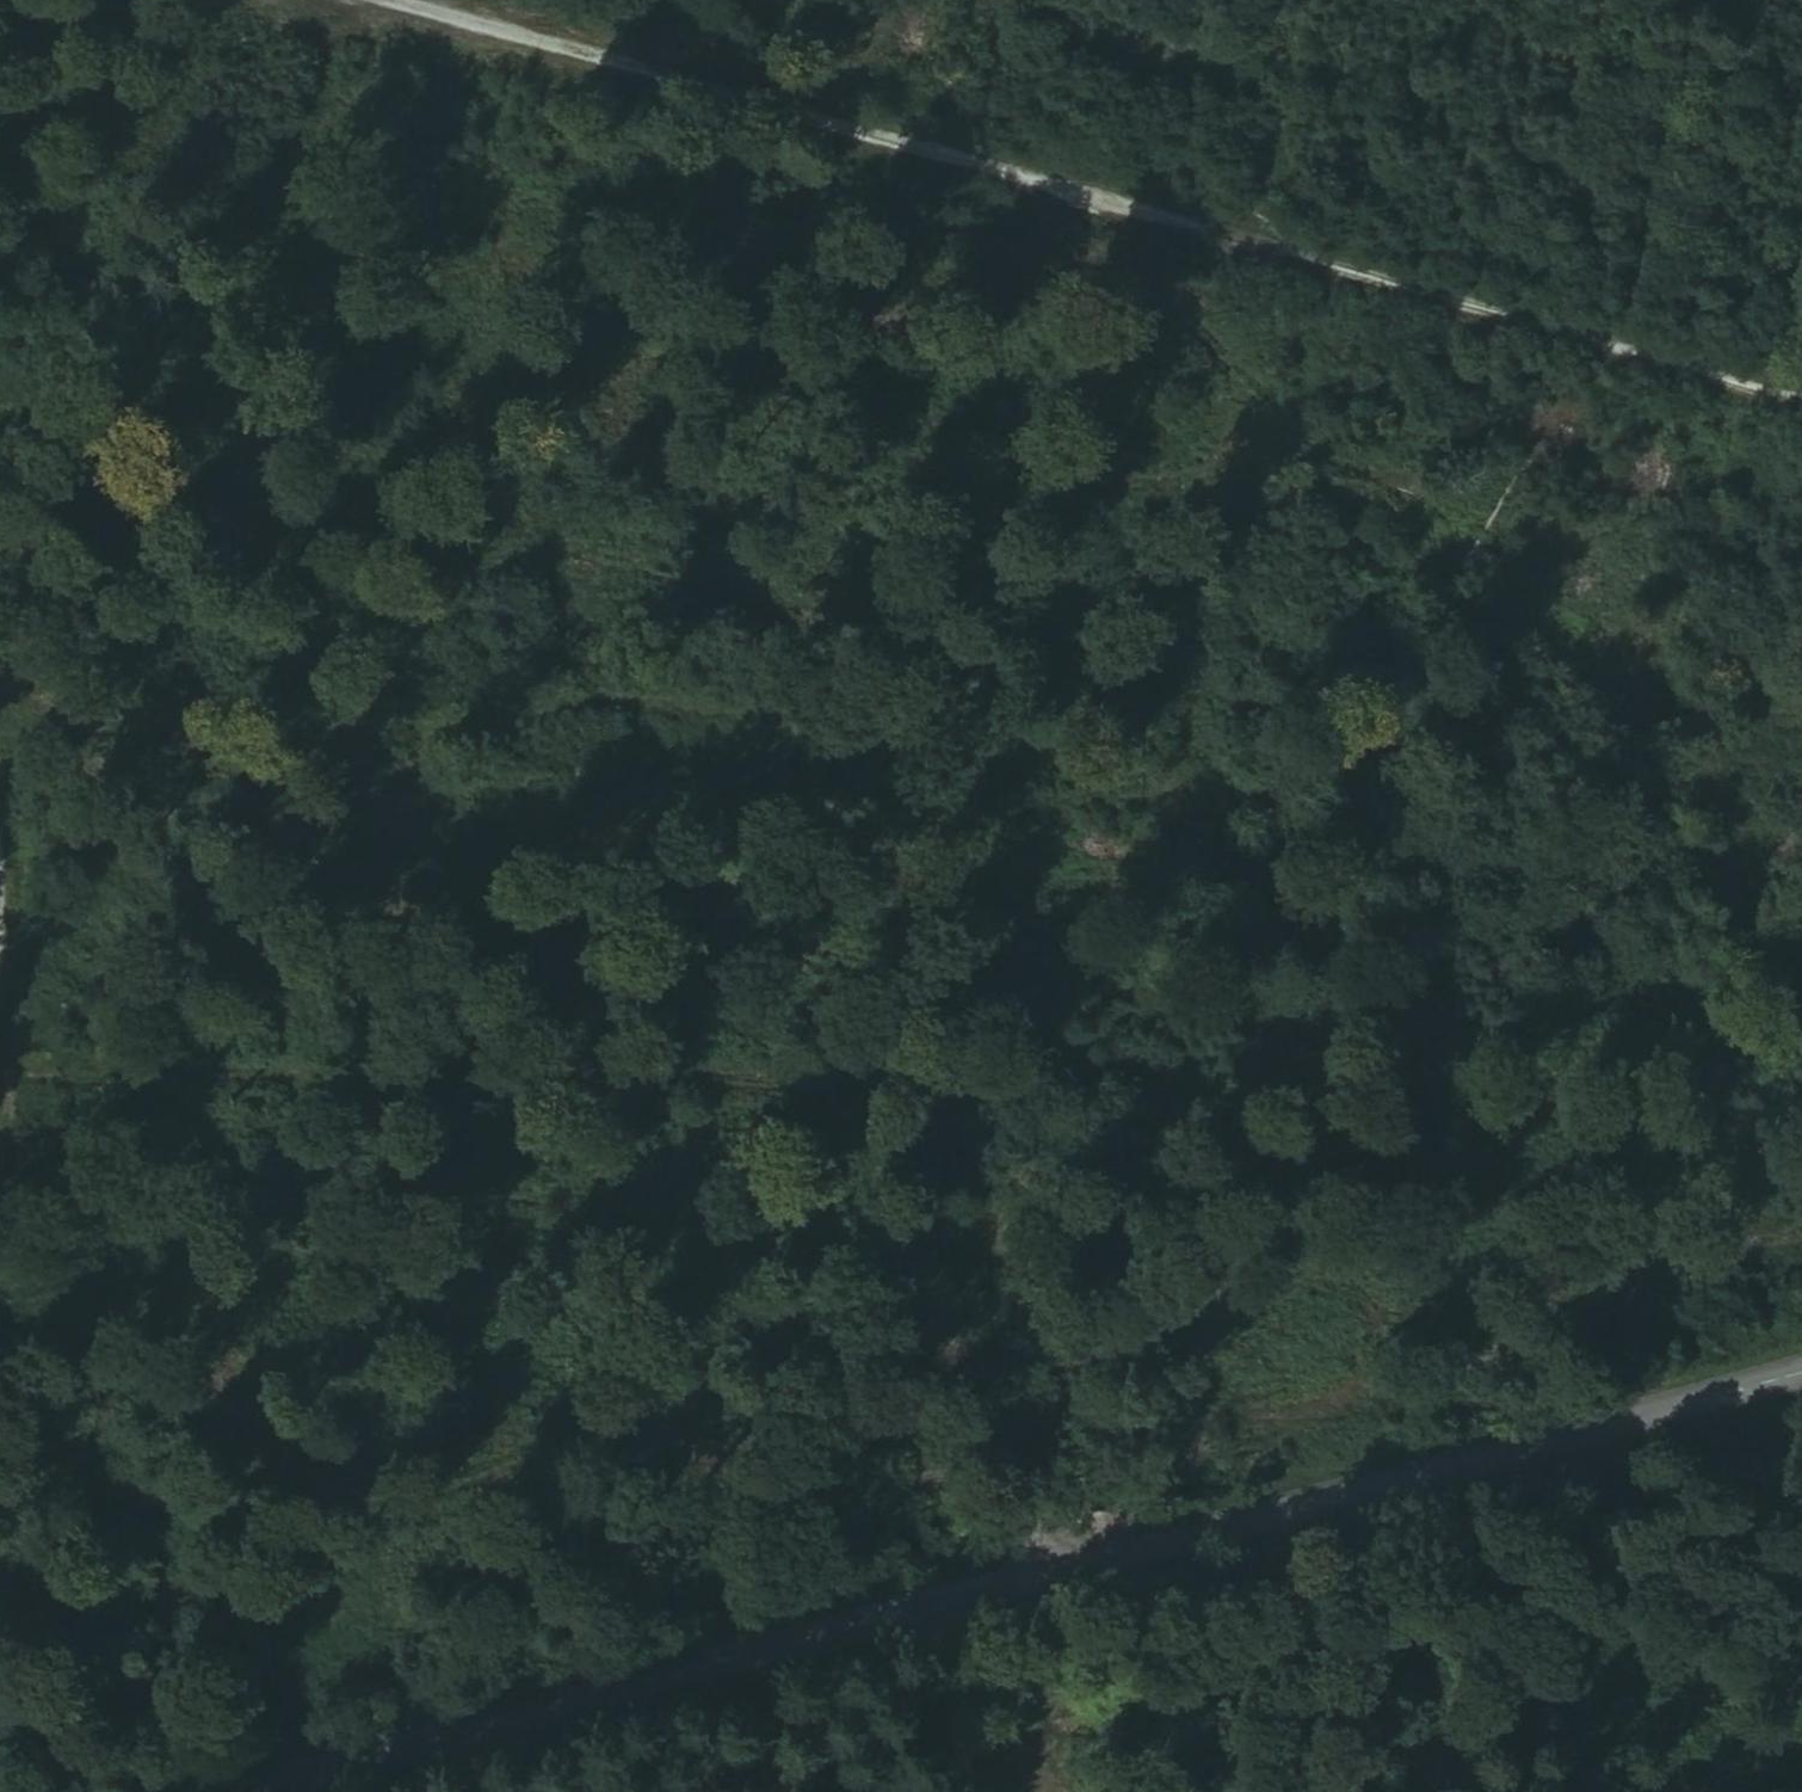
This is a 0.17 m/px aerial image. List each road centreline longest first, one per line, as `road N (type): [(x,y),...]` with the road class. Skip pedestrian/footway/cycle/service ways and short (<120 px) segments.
road 1 (tertiary): [(1801,1367),(245,1791)]
road 2 (track): [(379,0),(1801,404)]
road 3 (track): [(944,1791),(921,1611)]

